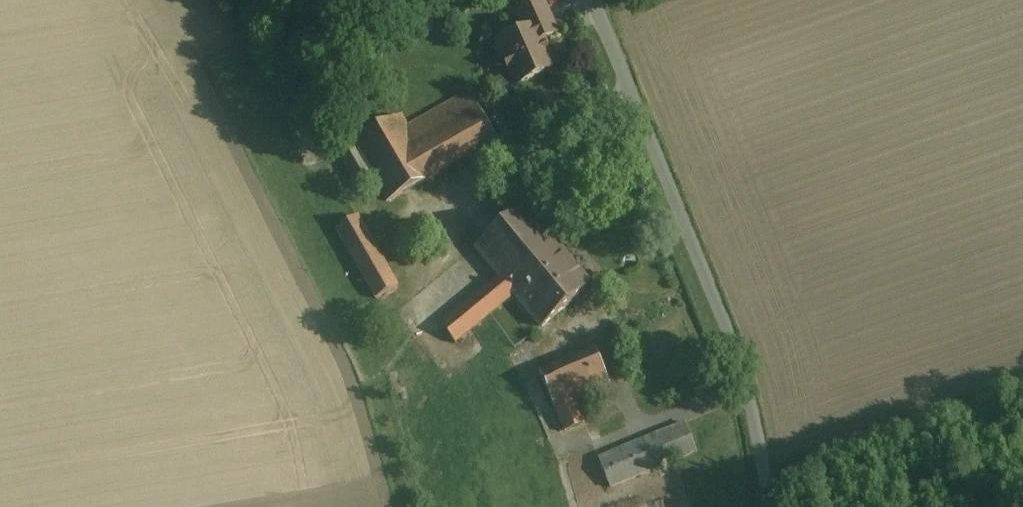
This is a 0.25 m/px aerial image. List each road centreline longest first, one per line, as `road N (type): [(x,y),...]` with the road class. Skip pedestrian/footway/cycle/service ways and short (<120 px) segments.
road 1 (unclassified): [(767,506),(726,334),(585,0)]

